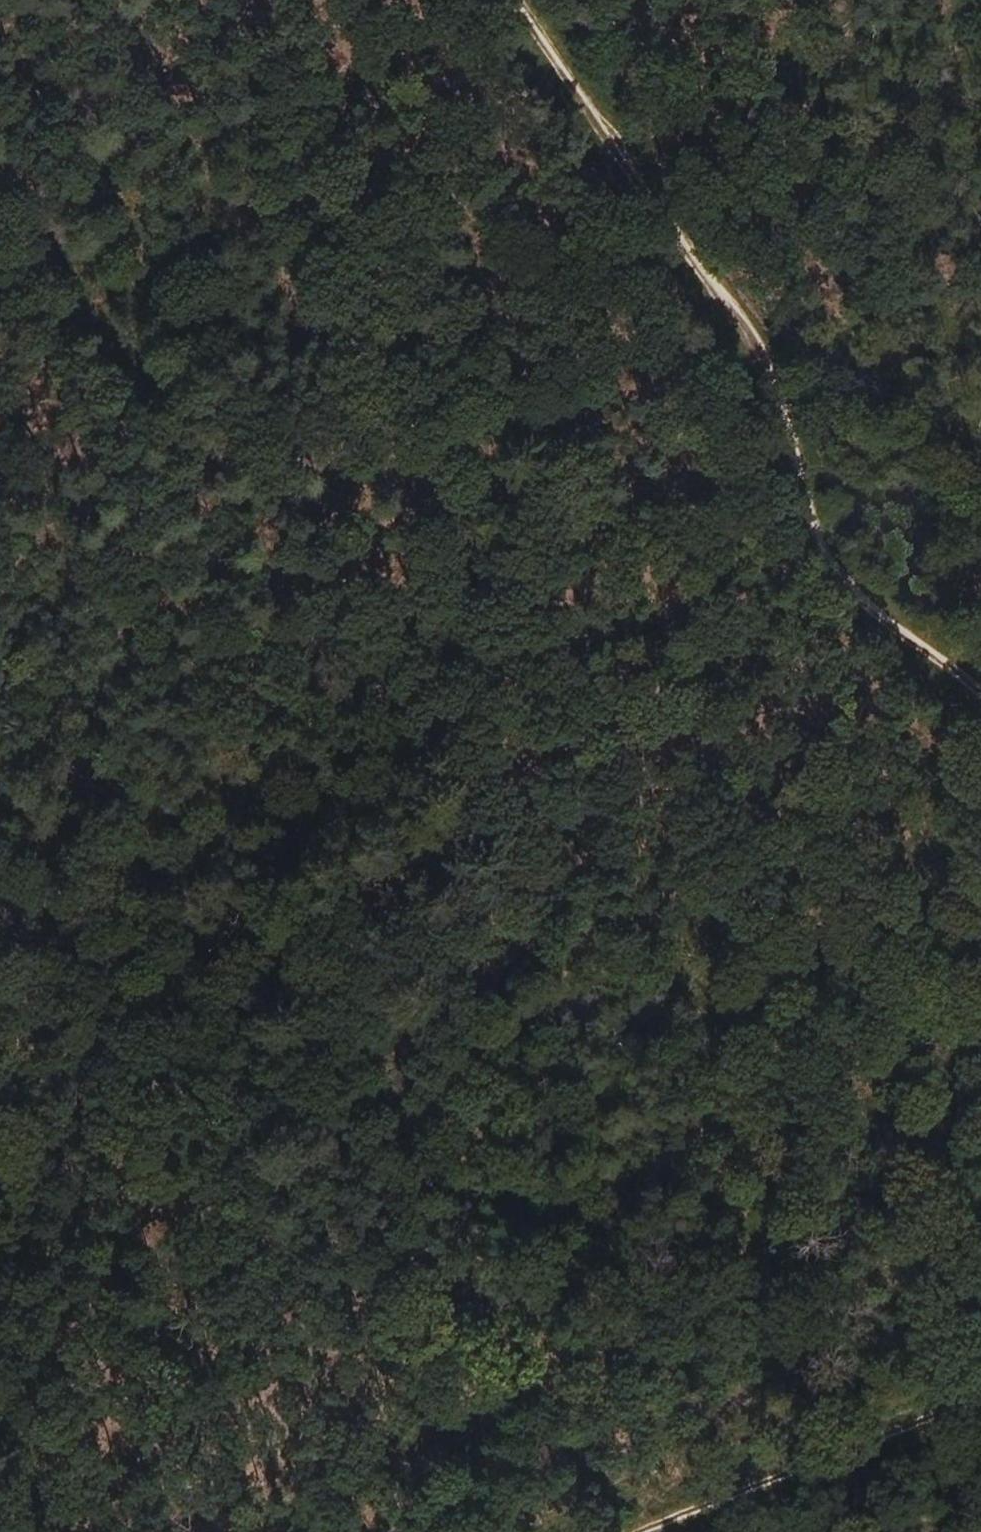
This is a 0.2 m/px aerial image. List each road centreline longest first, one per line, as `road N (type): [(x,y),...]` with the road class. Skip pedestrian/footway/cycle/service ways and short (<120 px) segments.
road 1 (track): [(513,0),(775,385),(817,546),(861,601),(980,688)]
road 2 (track): [(980,1401),(651,1531)]

